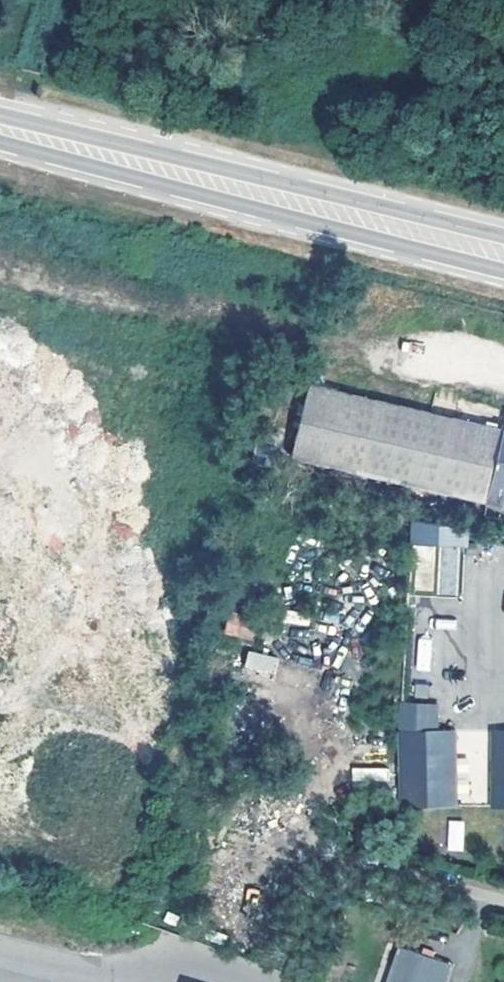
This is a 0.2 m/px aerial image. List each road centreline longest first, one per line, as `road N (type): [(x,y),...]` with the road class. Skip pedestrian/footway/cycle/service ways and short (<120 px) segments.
road 1 (secondary): [(503,255),(0,128)]

